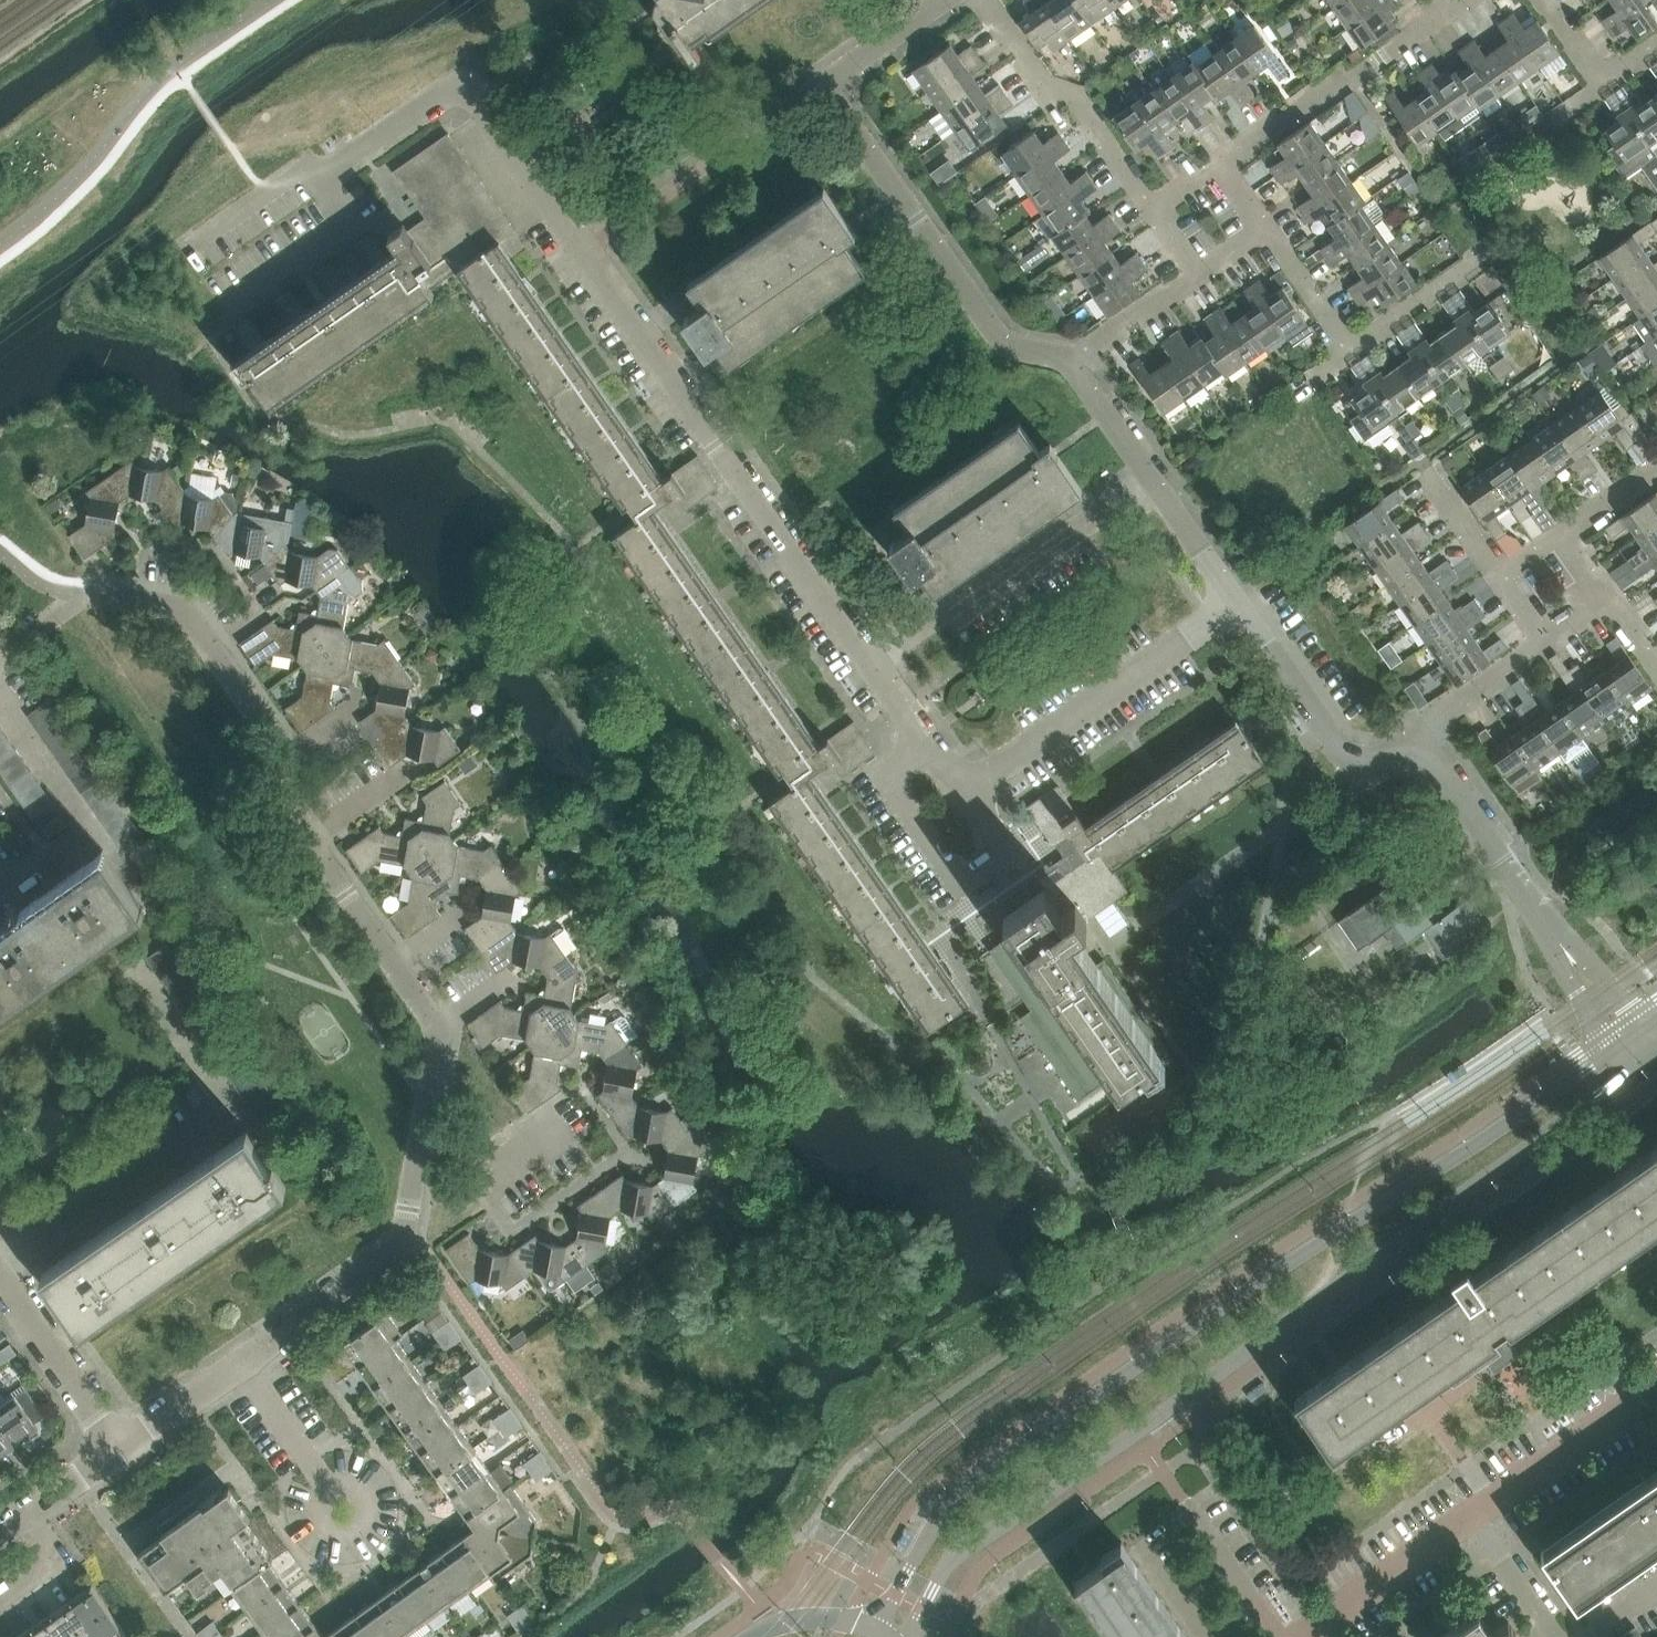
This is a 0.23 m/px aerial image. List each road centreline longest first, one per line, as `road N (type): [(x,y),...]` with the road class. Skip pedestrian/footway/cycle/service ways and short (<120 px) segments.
road 1 (tertiary): [(1628,1038),(964,1488),(939,1516),(876,1631)]
road 2 (tertiary): [(910,1636),(962,1547),(1181,1401),(1644,1059)]
road 3 (residential): [(872,668),(460,82)]
road 4 (residential): [(1068,361),(1003,345),(823,81),(941,0)]
road 5 (residential): [(1298,1636),(1656,1387)]
road 6 (residential): [(1628,1038),(1415,734)]
road 7 (residential): [(1147,478),(872,668)]
road 8 (residential): [(963,797),(1235,607)]
road 9 (residential): [(929,749),(885,778),(958,885),(1004,855),(963,797)]
road 10 (residential): [(245,1362),(403,1244),(420,1144)]
road 11 (residential): [(1220,165),(1450,7)]
road 12 (residential): [(278,757),(274,731),(184,609),(85,596)]
road 13 (residential): [(979,0),(1039,85),(1074,99),(1151,211)]
road 14 (residential): [(1415,734),(1376,760),(1338,754),(1235,607)]
road 15 (residential): [(119,1450),(0,1276)]
road 16 (residential): [(1415,734),(1543,640)]
road 17 (residential): [(1273,1636),(1182,1506)]
road 18 (residential): [(1235,607),(1147,478)]
road 19 (residential): [(1348,351),(1474,263)]
road 20 (residential): [(119,1450),(245,1362)]
road 21 (residential): [(1068,361),(1196,277)]
road 22 (residential): [(392,963),(308,838)]
road 23 (residential): [(1348,351),(1265,229)]
road 24 (residential): [(245,1362),(328,1484)]
road 25 (residential): [(420,1144),(506,1155),(560,1127)]
road 26 (residential): [(1147,478),(1068,361)]
road 27 (secondary): [(876,1631),(800,1618),(750,1636)]
road 28 (residential): [(328,1484),(319,1517),(348,1534),(372,1510),(362,1485)]

